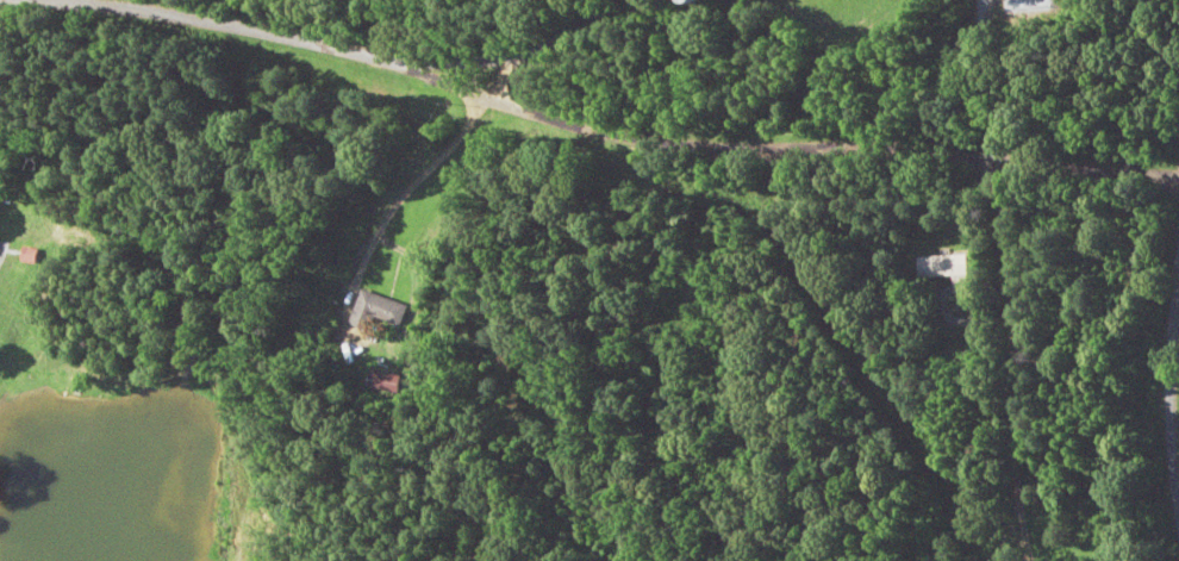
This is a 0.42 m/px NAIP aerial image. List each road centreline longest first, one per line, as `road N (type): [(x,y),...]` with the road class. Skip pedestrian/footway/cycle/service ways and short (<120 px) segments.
road 1 (track): [(1178,160),(544,117),(433,87),(422,62)]
road 2 (track): [(981,147),(1010,278),(1033,560)]
road 3 (residential): [(1178,527),(1178,152)]
road 4 (residential): [(85,7),(379,62),(422,62)]
road 5 (residential): [(0,239),(52,177),(67,137),(85,7)]
road 6 (residential): [(422,62),(493,64),(634,0)]

